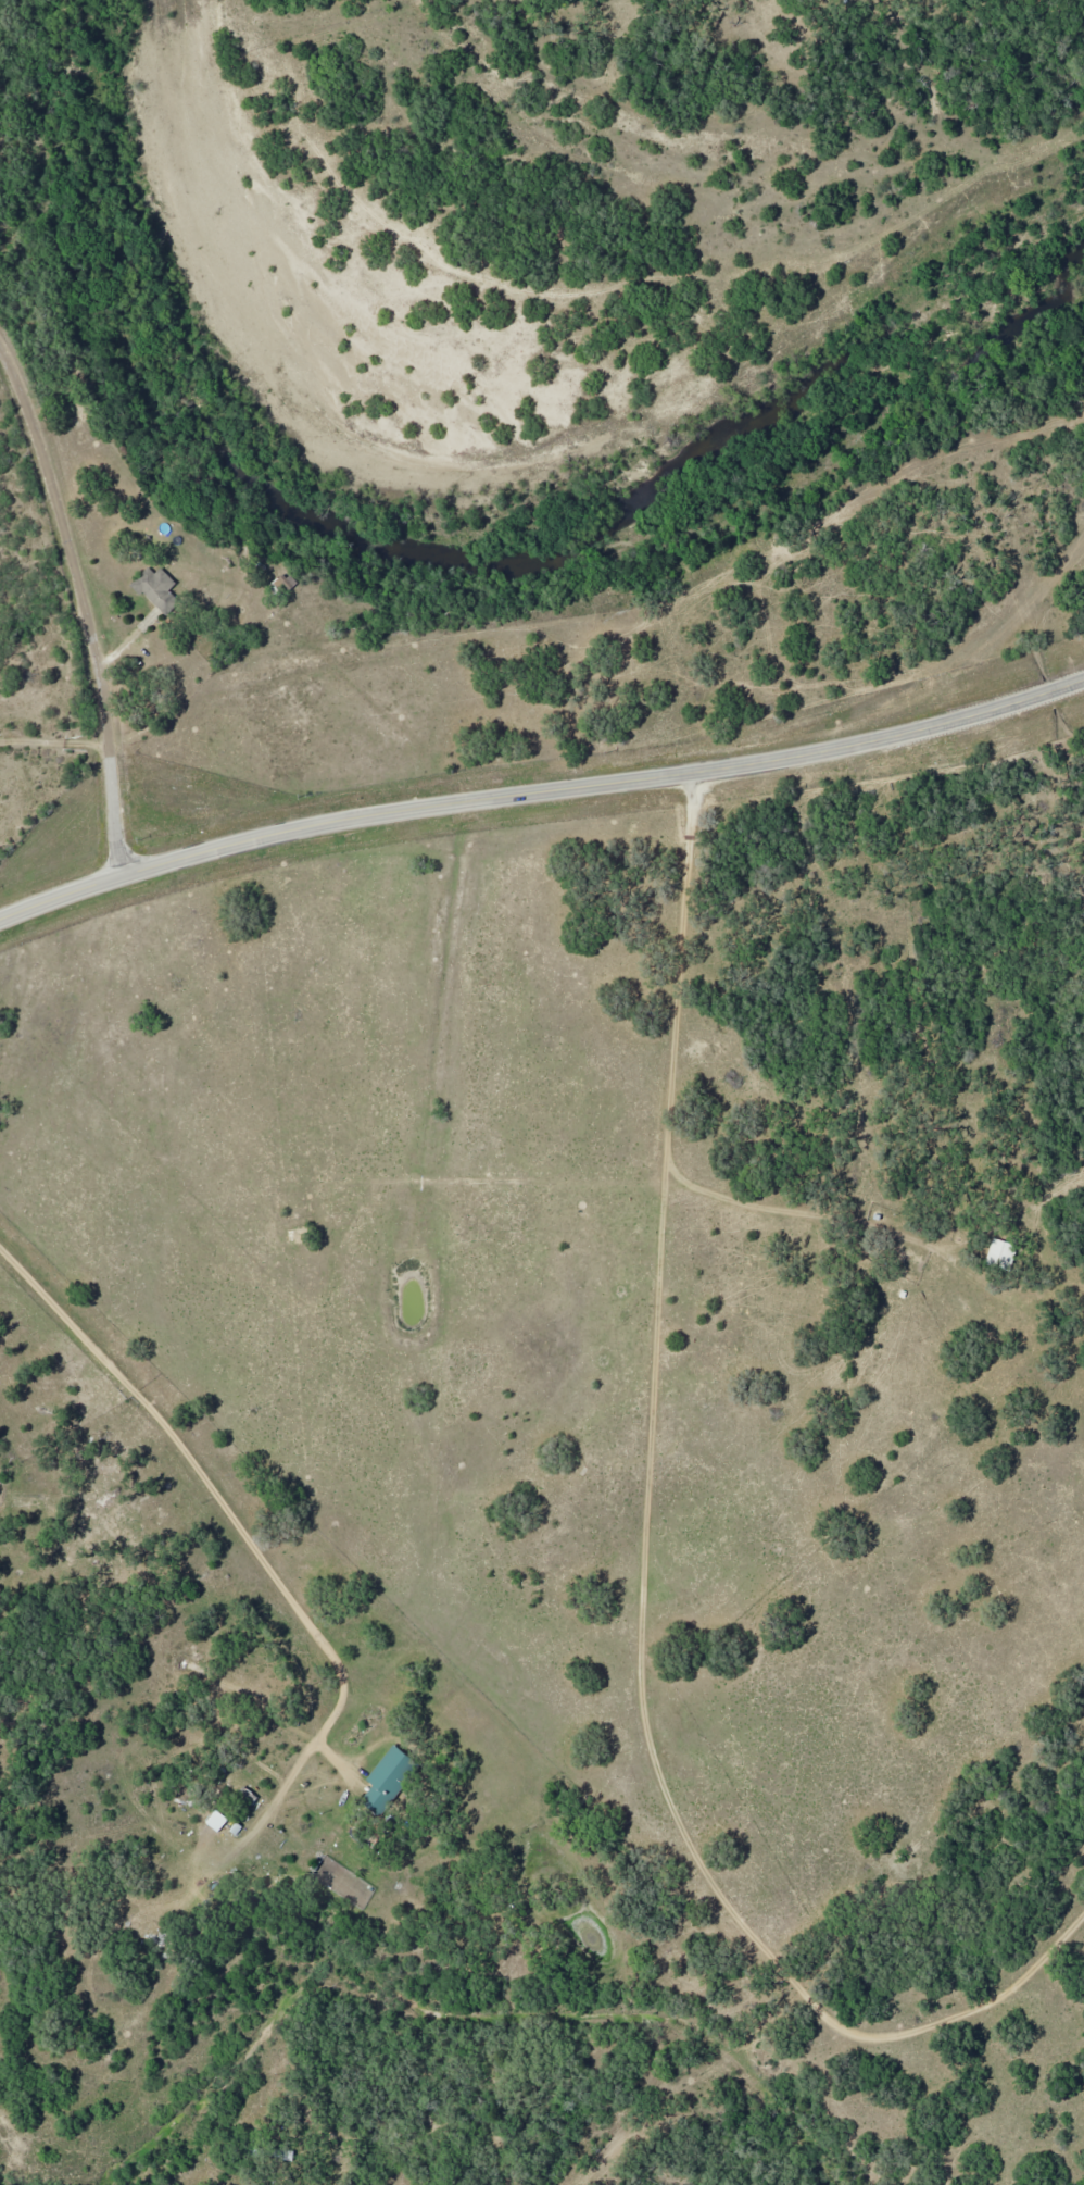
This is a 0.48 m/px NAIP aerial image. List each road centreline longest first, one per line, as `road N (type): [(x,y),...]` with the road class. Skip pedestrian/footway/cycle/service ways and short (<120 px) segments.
road 1 (secondary): [(1083,676),(910,734),(344,814),(210,844),(0,915)]
road 2 (residential): [(122,870),(99,636),(38,417),(0,336)]

